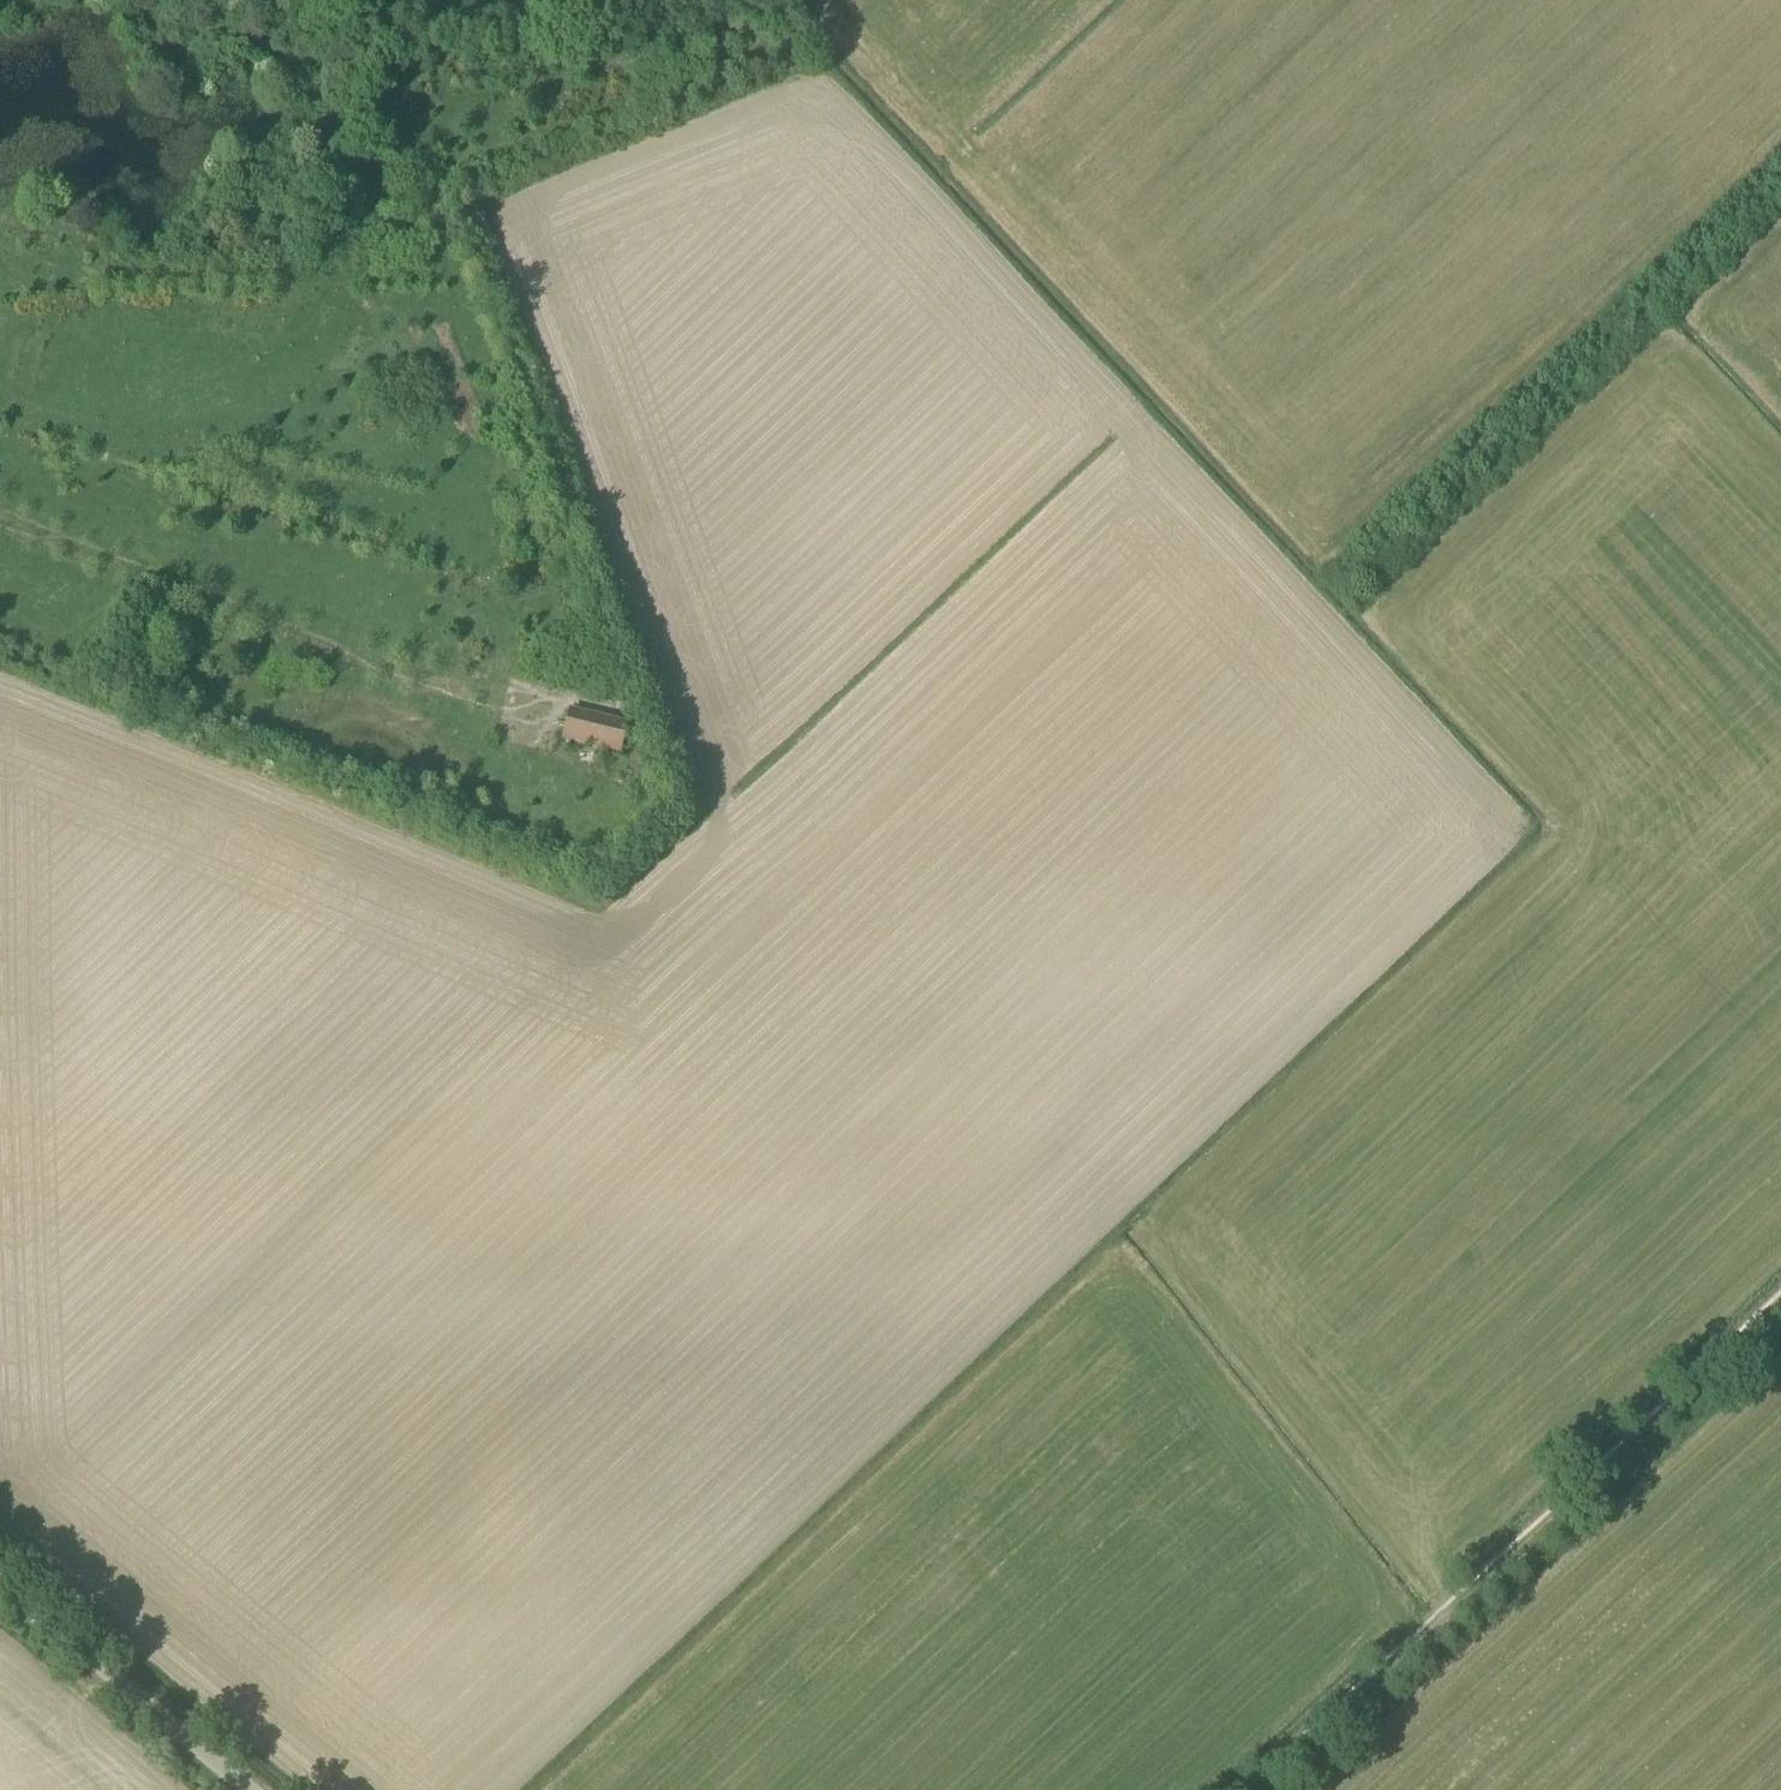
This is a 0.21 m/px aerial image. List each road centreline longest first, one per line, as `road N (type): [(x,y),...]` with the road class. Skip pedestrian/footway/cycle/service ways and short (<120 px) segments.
road 1 (track): [(1780,1309),(1263,1789)]
road 2 (unclassified): [(250,1789),(0,1581)]

